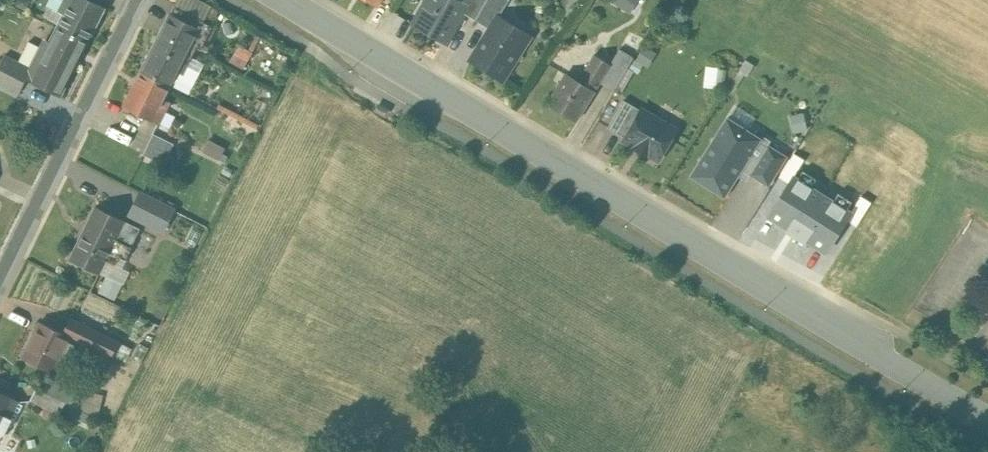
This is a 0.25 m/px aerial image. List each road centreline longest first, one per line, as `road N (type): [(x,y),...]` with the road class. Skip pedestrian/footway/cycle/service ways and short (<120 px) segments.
road 1 (secondary): [(987,416),(286,0)]
road 2 (residential): [(141,0),(0,275)]

